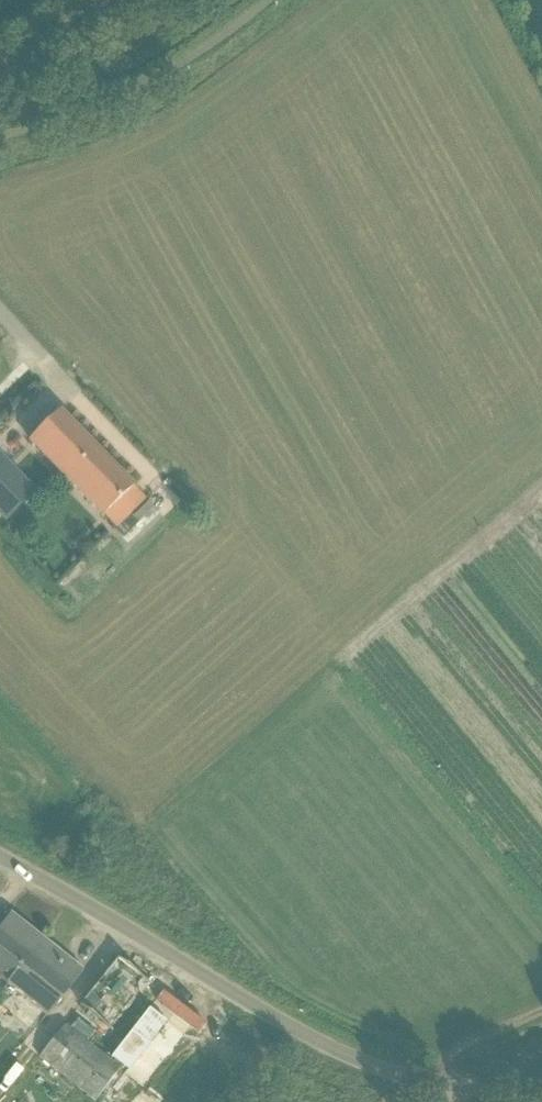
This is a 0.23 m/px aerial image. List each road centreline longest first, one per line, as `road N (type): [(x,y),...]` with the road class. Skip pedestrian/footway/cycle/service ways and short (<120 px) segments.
road 1 (unclassified): [(541,1076),(455,1078),(336,1052),(224,997),(0,858)]
road 2 (tertiary): [(0,73),(118,0)]

